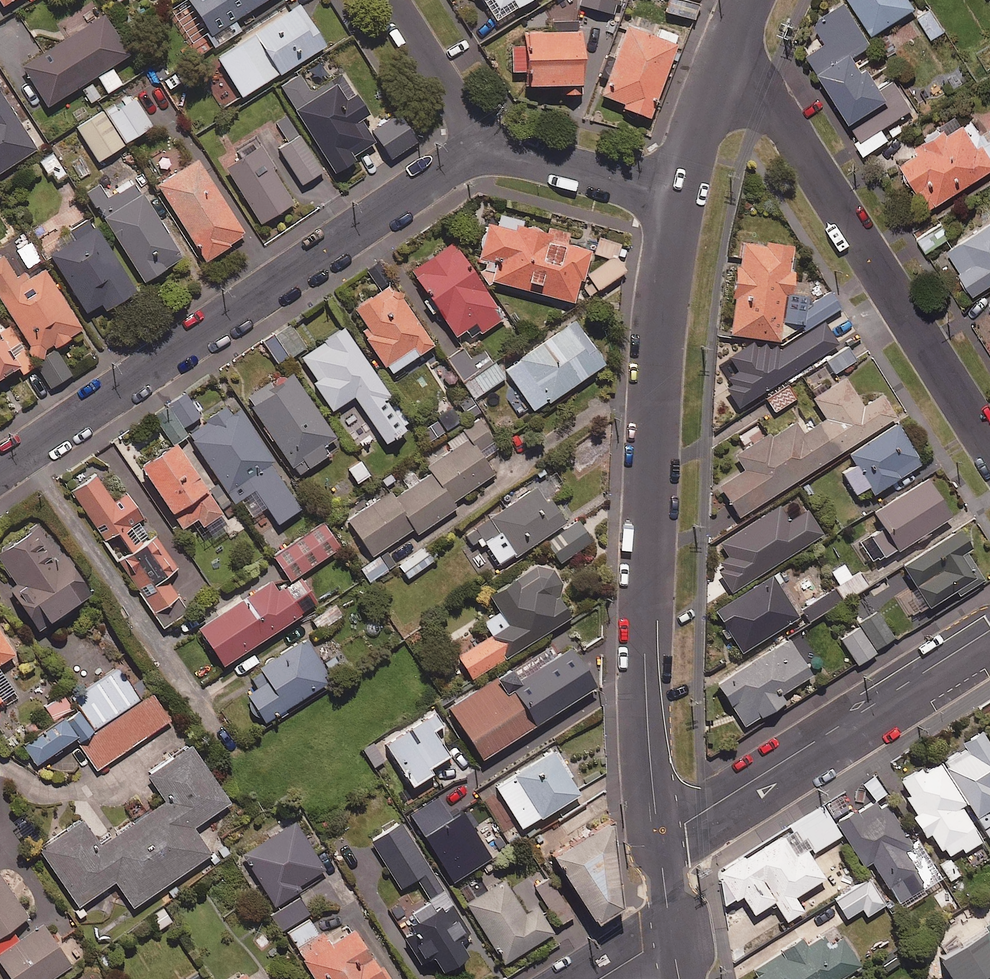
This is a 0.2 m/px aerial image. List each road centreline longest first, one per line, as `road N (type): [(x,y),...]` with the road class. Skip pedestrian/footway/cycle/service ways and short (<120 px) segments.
road 1 (residential): [(679,195),(648,432),(647,687),(656,829)]
road 2 (residential): [(0,470),(481,144)]
road 3 (residential): [(731,42),(989,442)]
road 4 (tertiary): [(656,829),(683,825),(989,630)]
road 5 (residential): [(481,144),(679,195)]
road 6 (residential): [(389,0),(481,144)]
road 7 (residential): [(731,42),(679,195)]
road 8 (tertiary): [(673,948),(656,829)]

